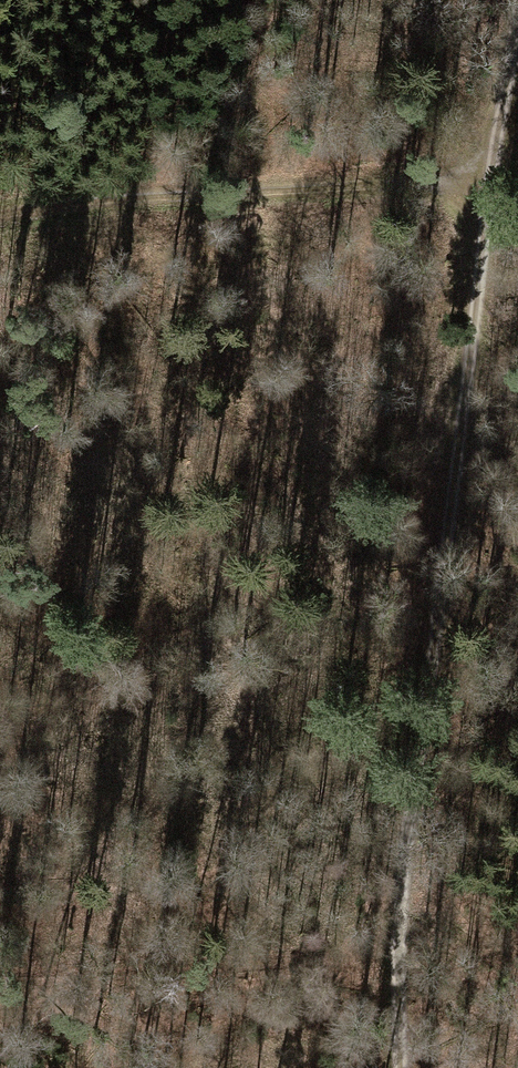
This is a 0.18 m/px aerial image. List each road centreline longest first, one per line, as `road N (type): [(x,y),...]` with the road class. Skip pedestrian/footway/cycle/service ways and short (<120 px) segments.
road 1 (track): [(397,1067),(394,942),(513,0)]
road 2 (track): [(494,188),(288,189),(0,218)]
road 3 (track): [(394,942),(0,999)]

